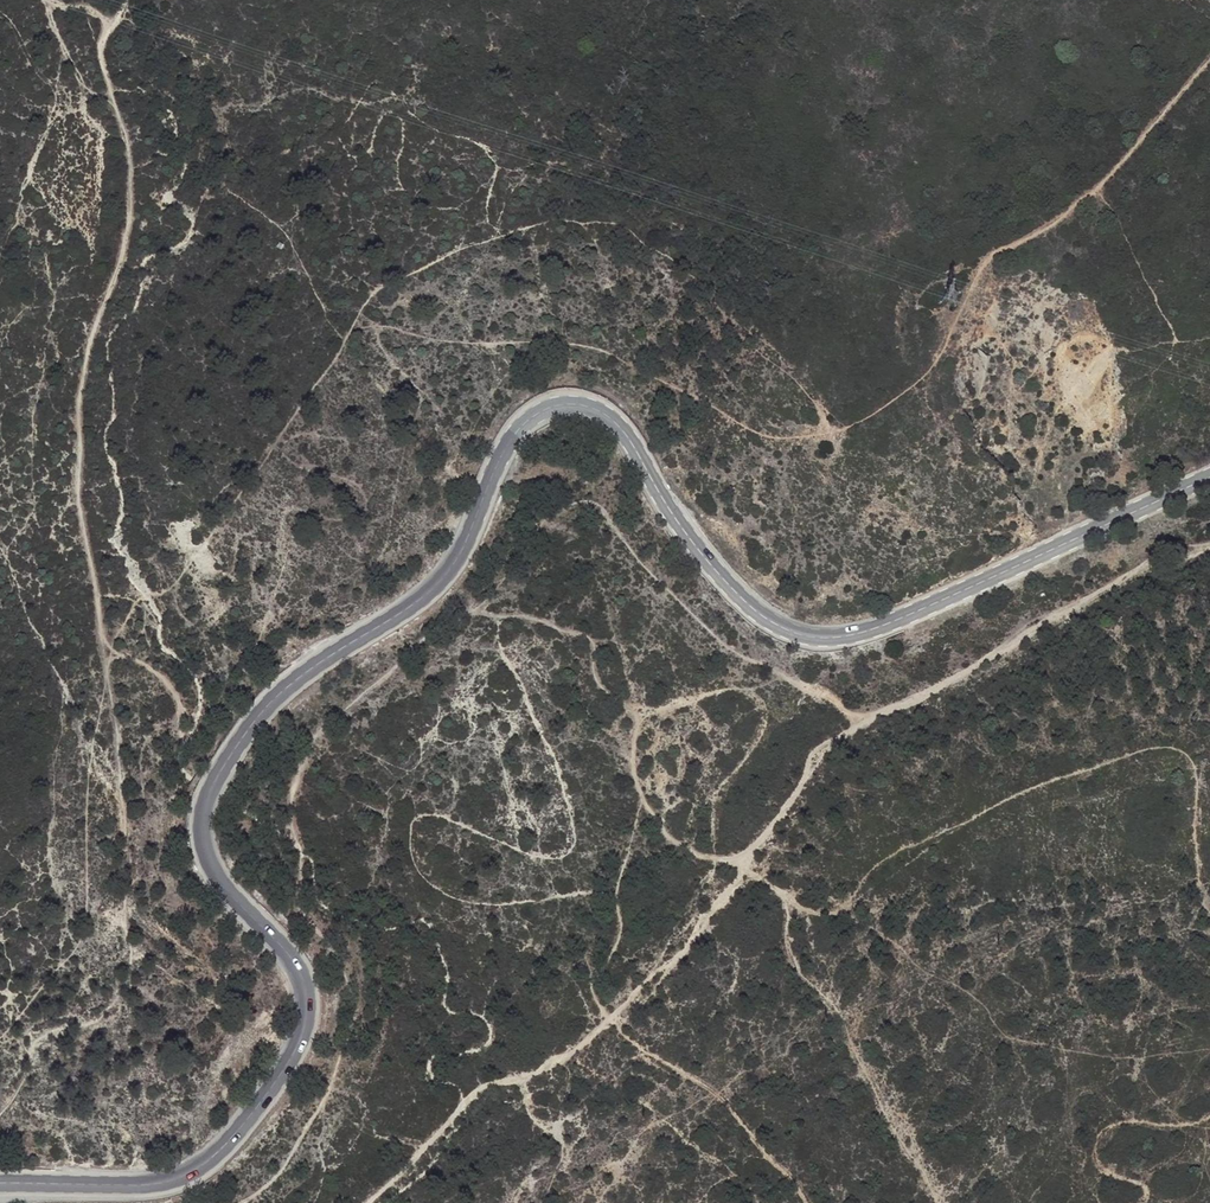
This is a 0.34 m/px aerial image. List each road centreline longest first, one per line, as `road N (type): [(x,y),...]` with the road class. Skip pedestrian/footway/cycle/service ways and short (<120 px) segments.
road 1 (secondary): [(0,1184),(129,1185),(177,1176),(233,1140),(289,1066),(308,1004),(285,952),(225,892),(212,865),(203,827),(209,795),(280,693),(436,586),(511,440),(538,411),(578,405),(612,419),(720,580),(758,615),(813,640),(883,624),(1209,475)]
road 2 (track): [(101,636),(80,509),(80,396),(117,268),(129,171),(99,50),(103,19),(51,0)]
road 3 (track): [(747,858),(819,755),(871,708),(986,657),(1056,606),(1209,546)]
road 4 (track): [(747,858),(731,888),(617,1023),(531,1077),(478,1092),(372,1202)]
road 5 (track): [(1209,59),(1101,184),(1059,221),(985,262),(958,320)]

